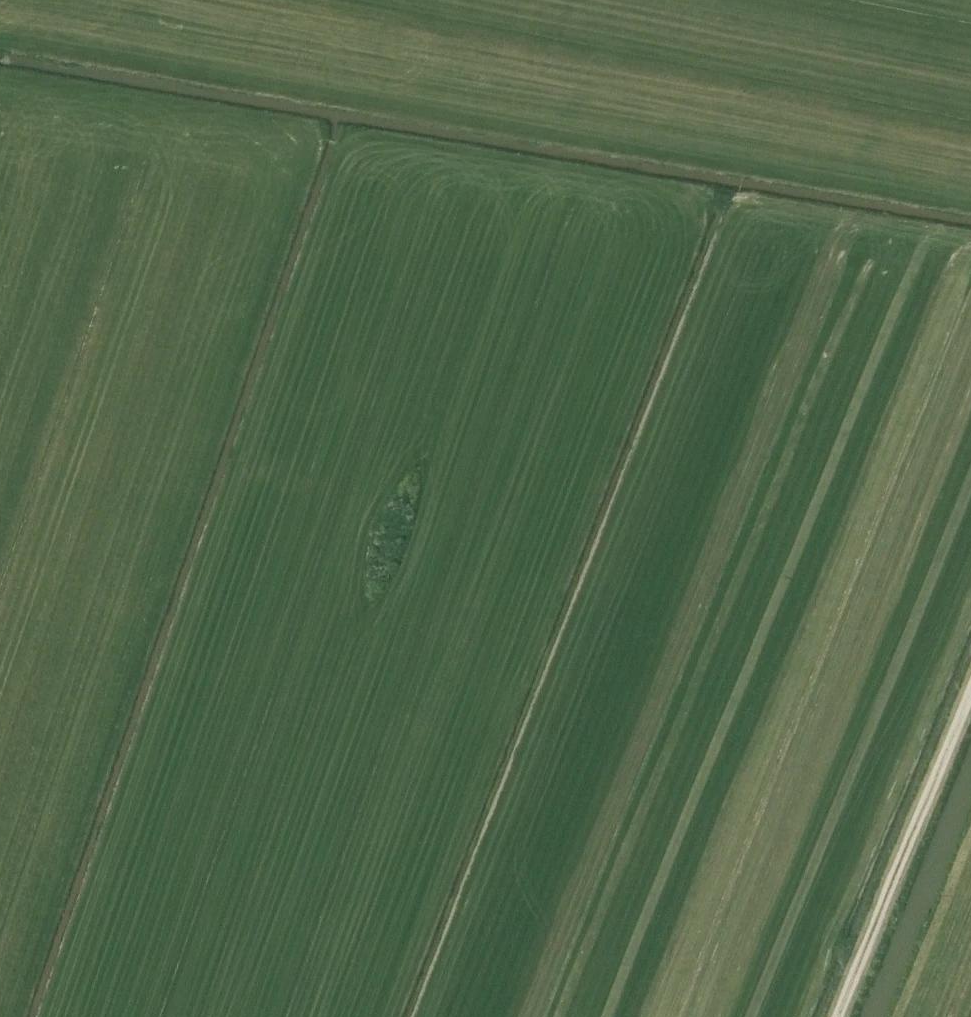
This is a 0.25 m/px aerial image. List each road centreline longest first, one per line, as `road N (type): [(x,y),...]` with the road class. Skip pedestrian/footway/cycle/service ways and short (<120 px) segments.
road 1 (track): [(845,1016),(970,706)]

